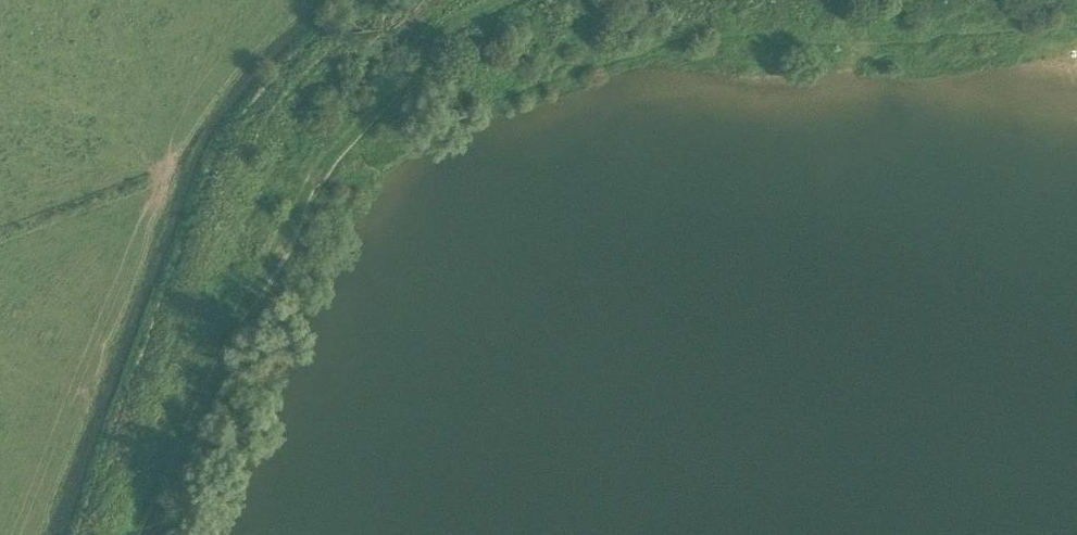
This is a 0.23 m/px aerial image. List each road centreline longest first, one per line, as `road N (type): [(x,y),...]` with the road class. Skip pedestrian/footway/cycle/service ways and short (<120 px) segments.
road 1 (track): [(147,534),(219,333),(325,163),(438,37),(504,0)]

